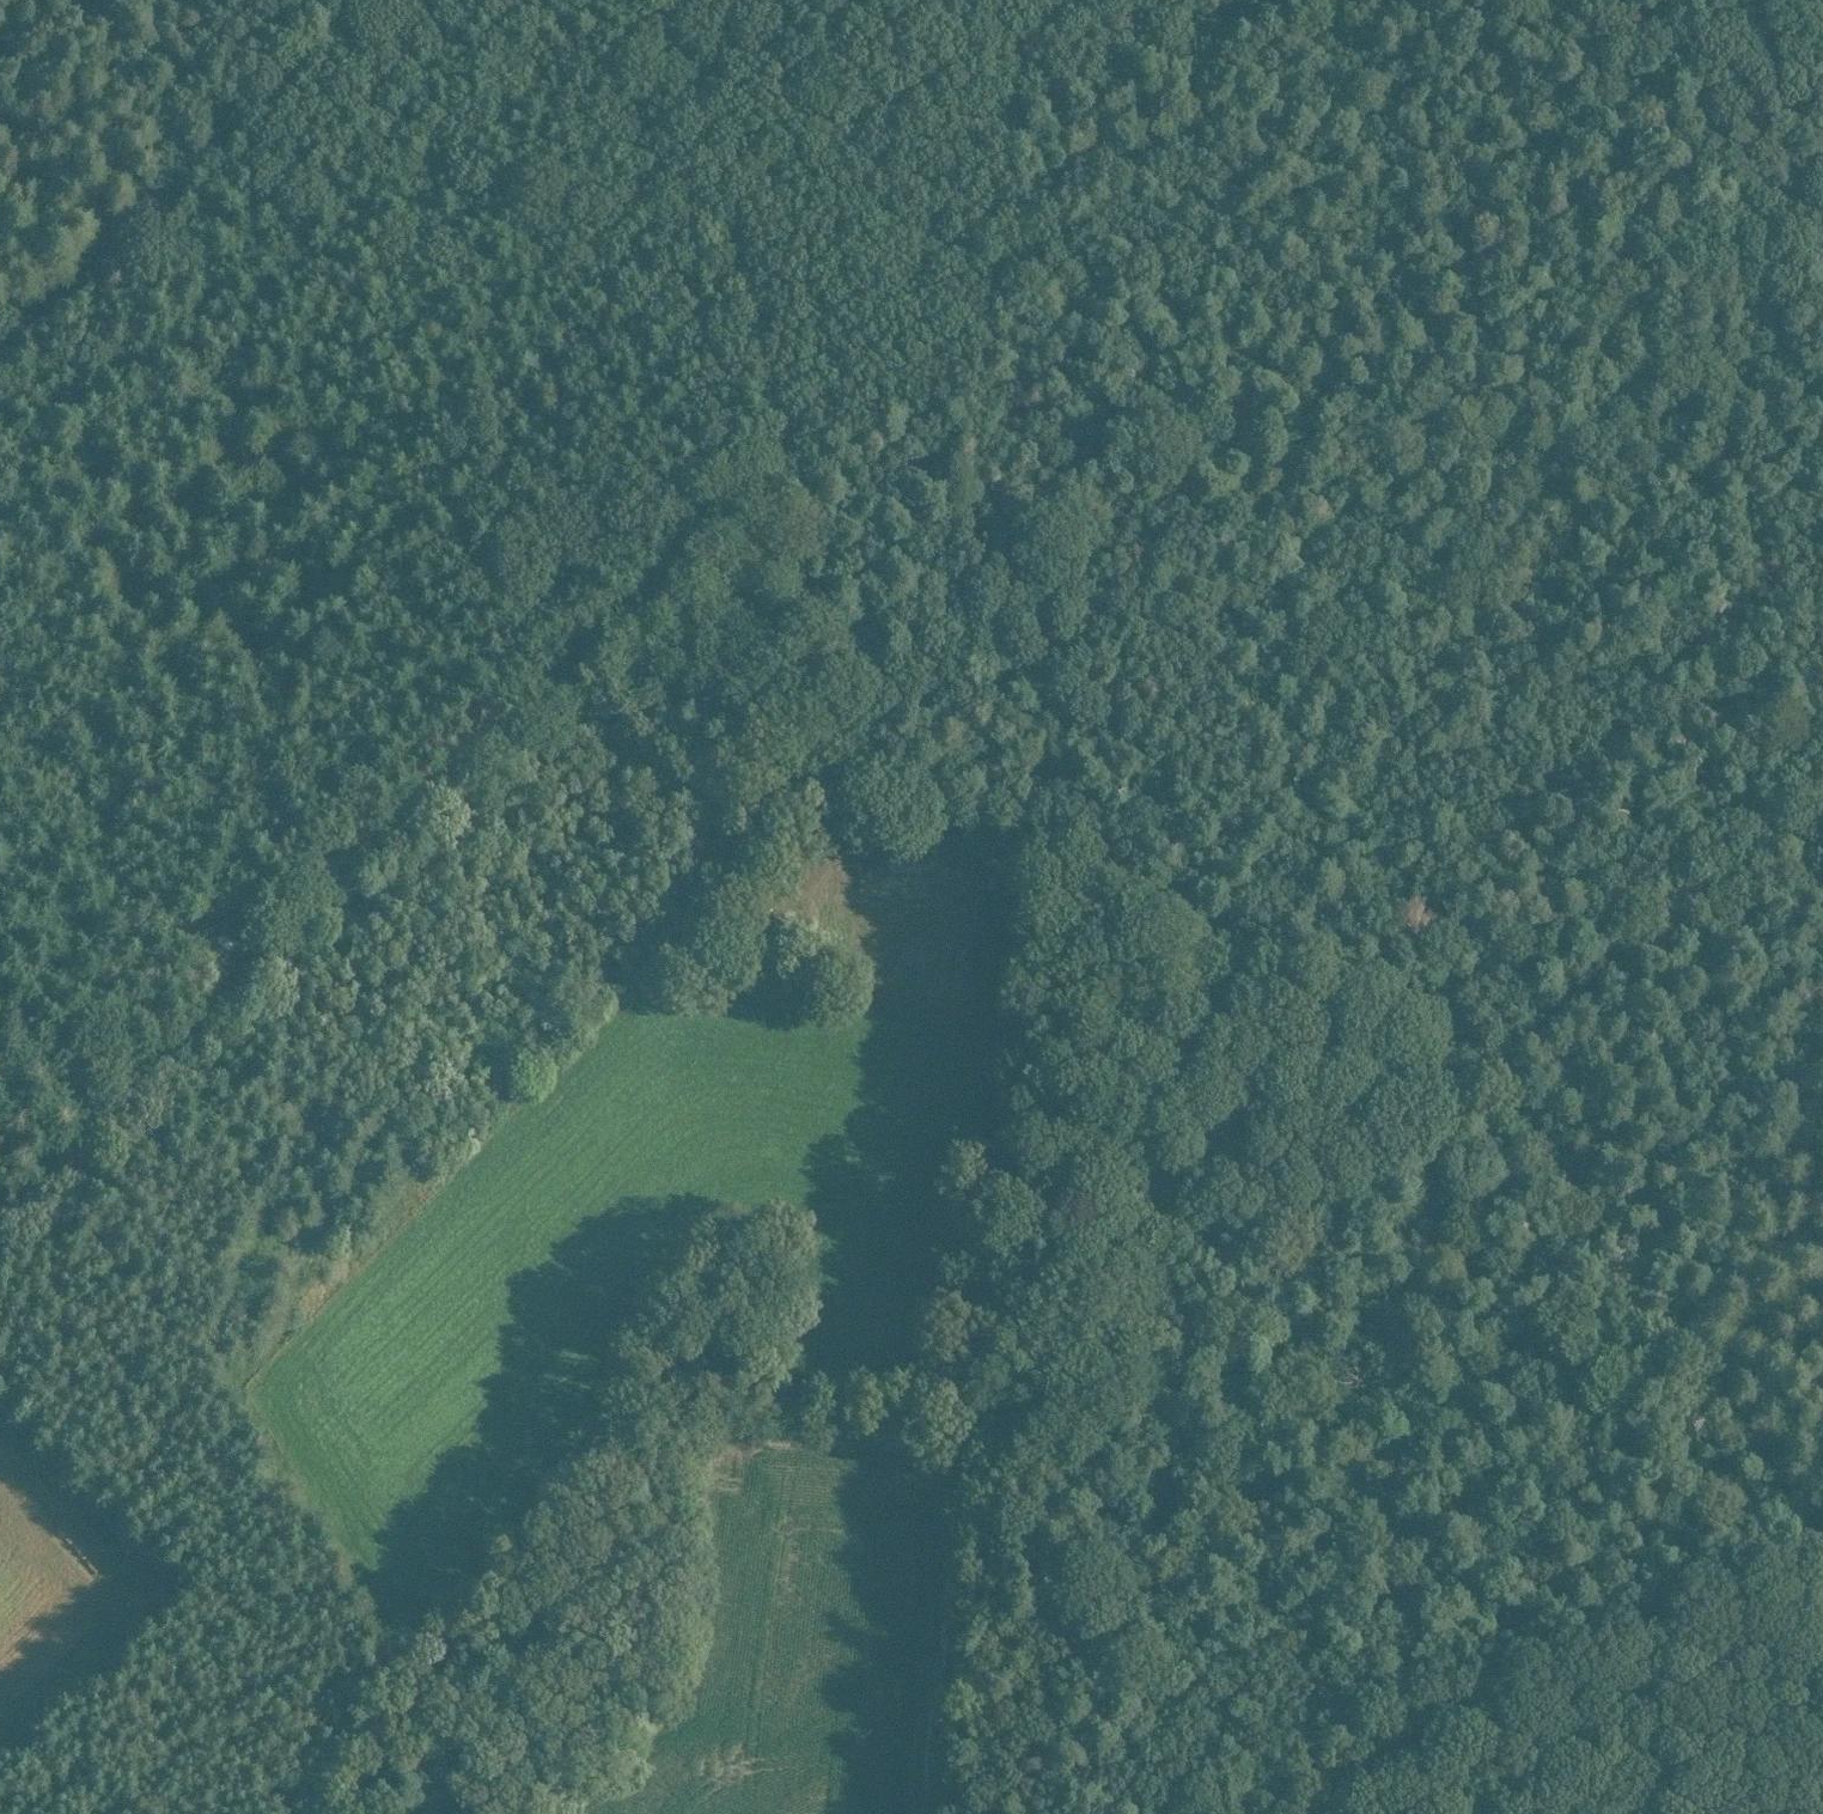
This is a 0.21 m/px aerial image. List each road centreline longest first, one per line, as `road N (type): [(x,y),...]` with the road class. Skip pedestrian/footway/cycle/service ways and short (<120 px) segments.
road 1 (track): [(988,855),(1518,1088),(1822,1537)]
road 2 (track): [(1822,286),(988,855)]
road 3 (track): [(93,1140),(799,467)]
road 4 (track): [(1034,875),(932,1813)]
road 5 (track): [(407,0),(0,368)]
road 6 (track): [(674,0),(799,467)]
road 7 (track): [(799,467),(887,811),(988,855)]
road 8 (track): [(1518,1088),(1822,844)]
road 9 (track): [(0,1032),(93,1140)]
road 10 (track): [(93,1140),(0,1227)]

